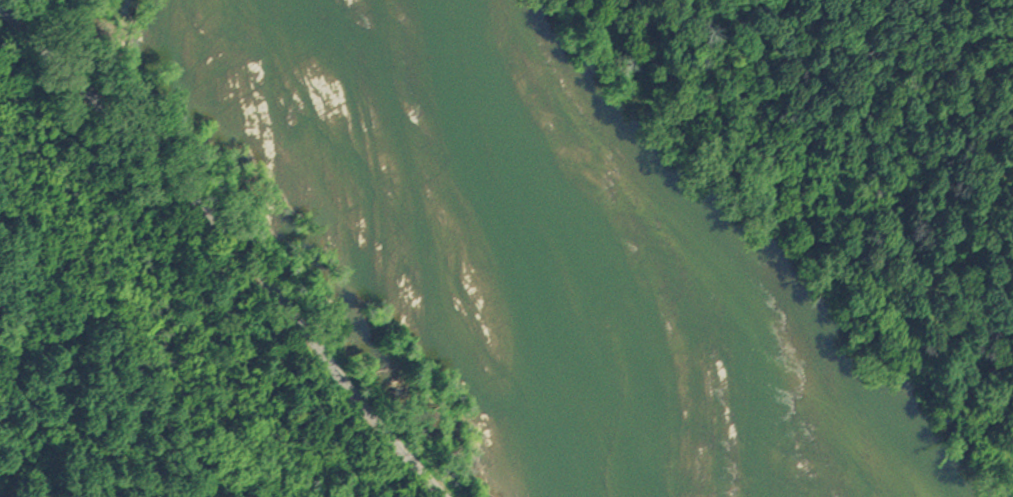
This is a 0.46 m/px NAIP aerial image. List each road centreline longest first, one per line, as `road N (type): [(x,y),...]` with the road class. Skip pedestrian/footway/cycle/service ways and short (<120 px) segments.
road 1 (residential): [(438,496),(299,321),(3,0)]

